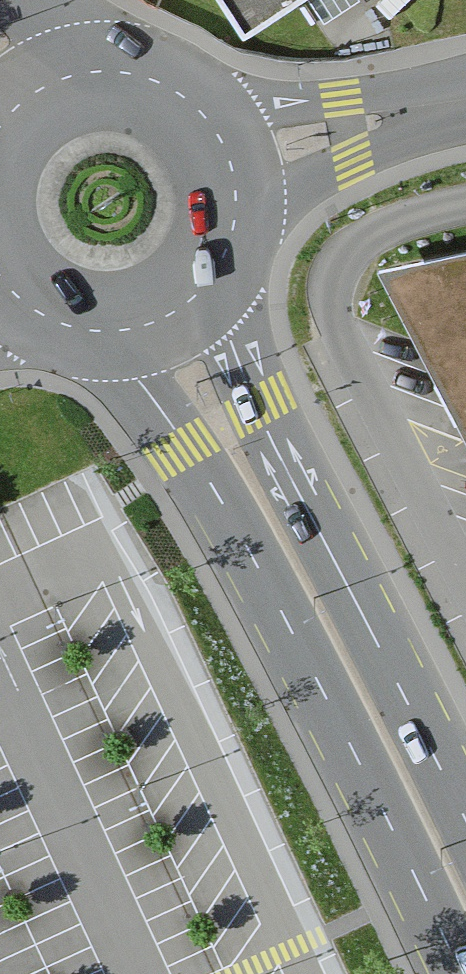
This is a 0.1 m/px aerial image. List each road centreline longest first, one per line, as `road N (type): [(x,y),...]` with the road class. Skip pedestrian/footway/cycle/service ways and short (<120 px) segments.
road 1 (secondary): [(111,332),(155,411),(209,481),(327,698),(458,973)]
road 2 (secondary): [(465,828),(203,288)]
road 3 (residential): [(230,161),(465,101)]
road 4 (secondary): [(230,161),(218,135),(179,94),(115,72),(73,76)]
road 5 (secondary): [(203,288),(235,223),(230,161)]
road 6 (secondary): [(2,279),(44,316),(111,332)]

